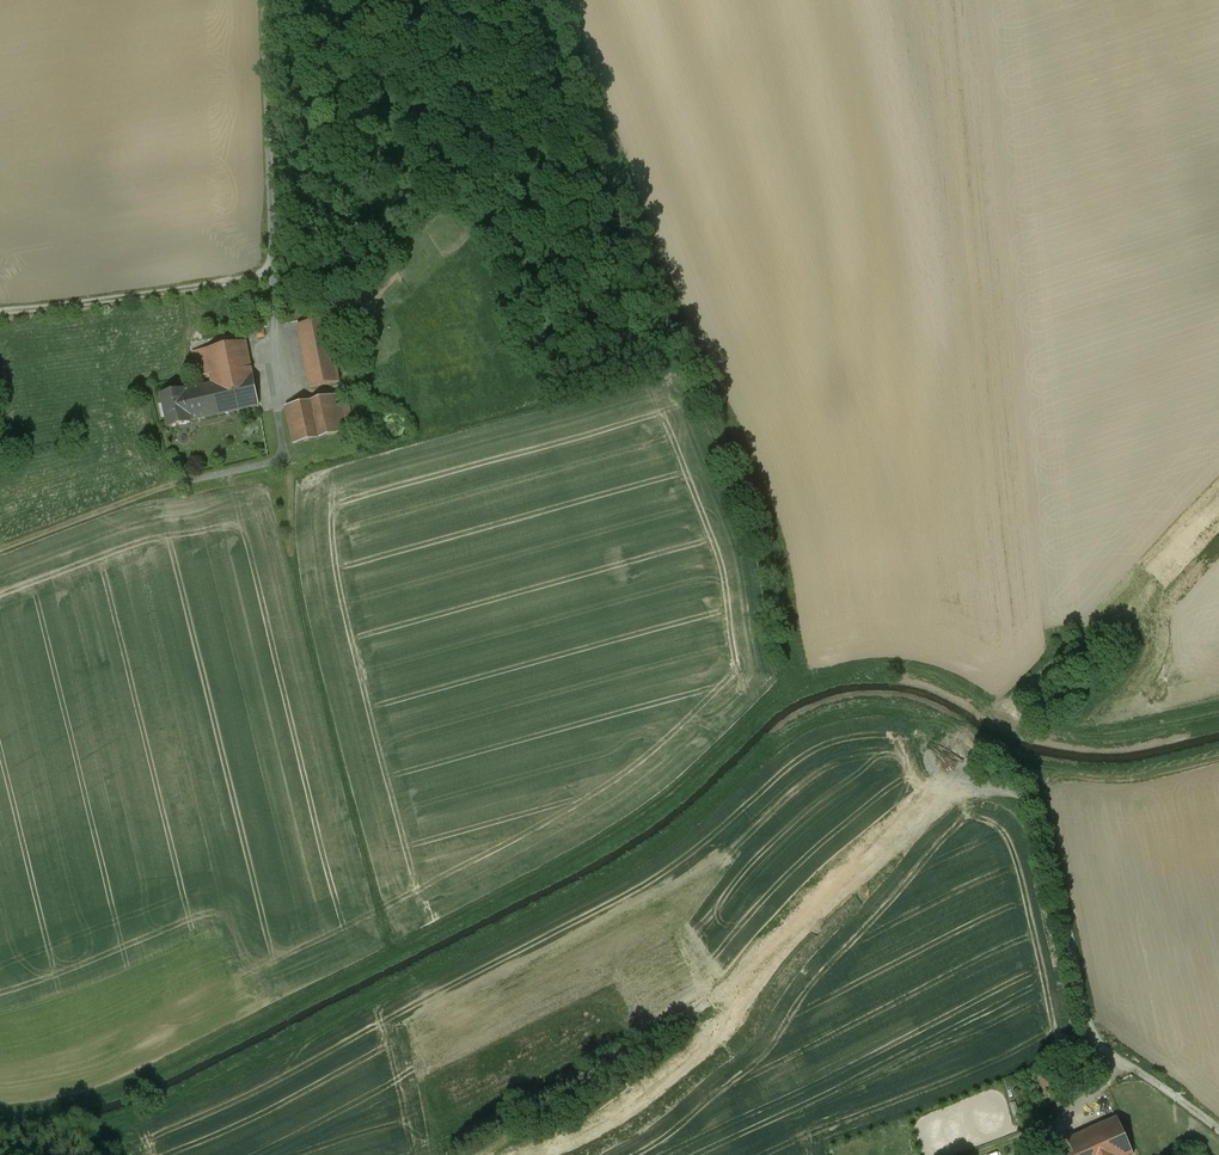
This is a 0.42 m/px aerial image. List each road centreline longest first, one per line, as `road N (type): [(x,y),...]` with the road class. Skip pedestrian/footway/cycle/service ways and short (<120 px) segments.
road 1 (track): [(0,315),(271,275),(265,0)]
road 2 (track): [(1218,1132),(1090,1035),(1039,800)]
road 3 (track): [(0,551),(166,487),(293,458),(290,535)]

